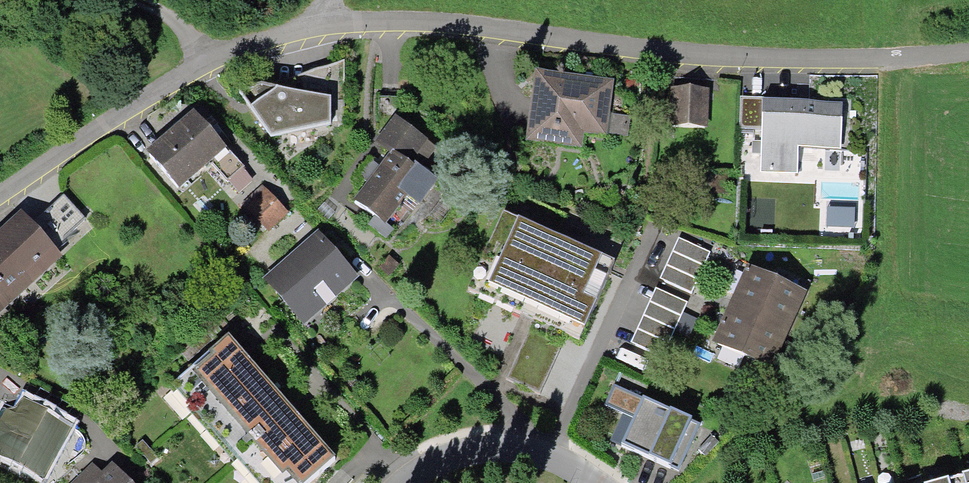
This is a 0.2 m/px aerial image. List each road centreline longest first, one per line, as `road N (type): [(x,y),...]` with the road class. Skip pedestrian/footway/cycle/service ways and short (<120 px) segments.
road 1 (residential): [(968,52),(754,61),(432,21),(325,26),(262,38),(206,63),(0,202)]
road 2 (residential): [(397,482),(456,453),(520,446),(597,482)]

